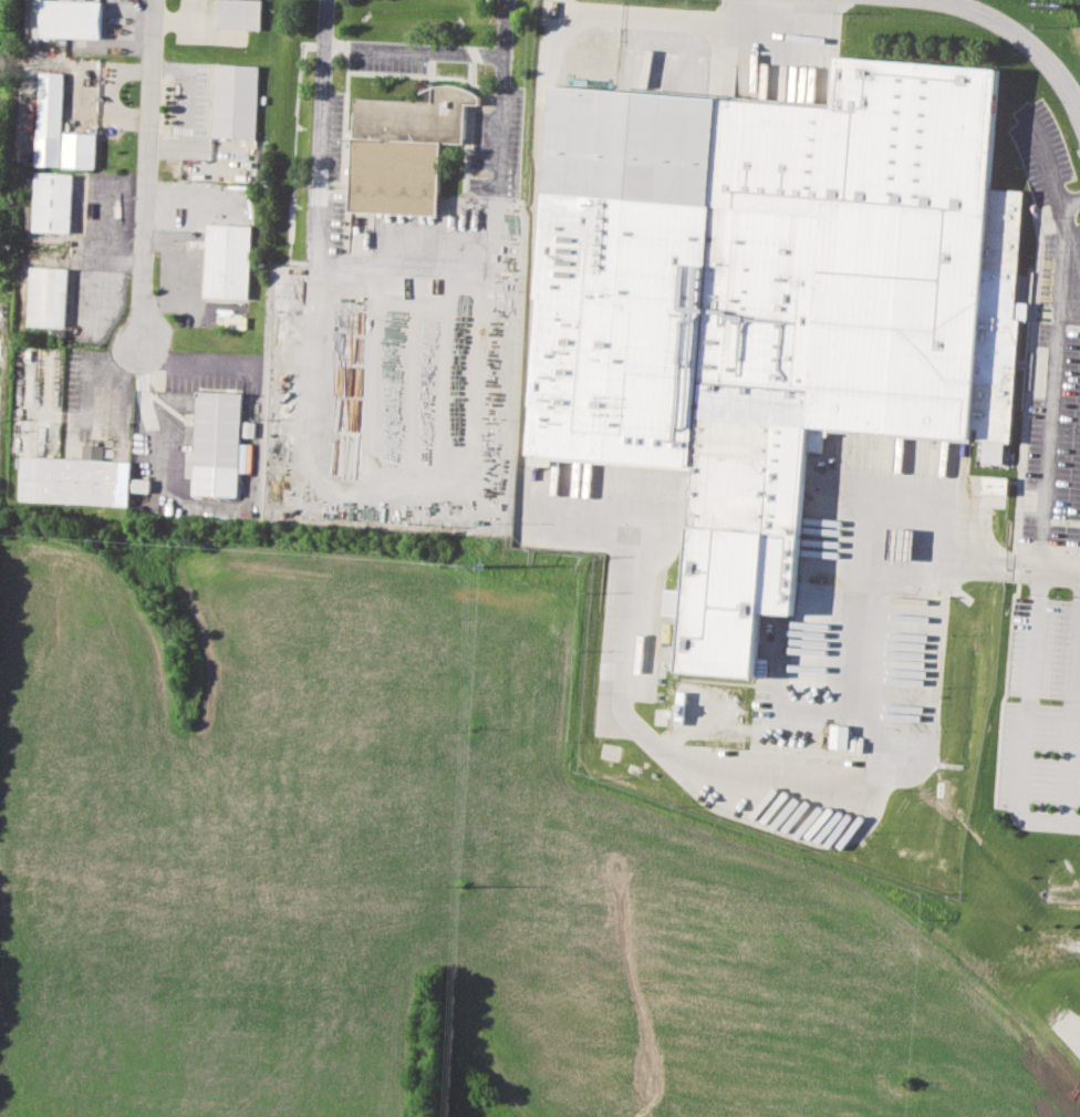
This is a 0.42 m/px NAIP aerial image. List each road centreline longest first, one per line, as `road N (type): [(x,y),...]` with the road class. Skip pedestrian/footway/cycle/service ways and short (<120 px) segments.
road 1 (residential): [(152,0),(139,362)]

